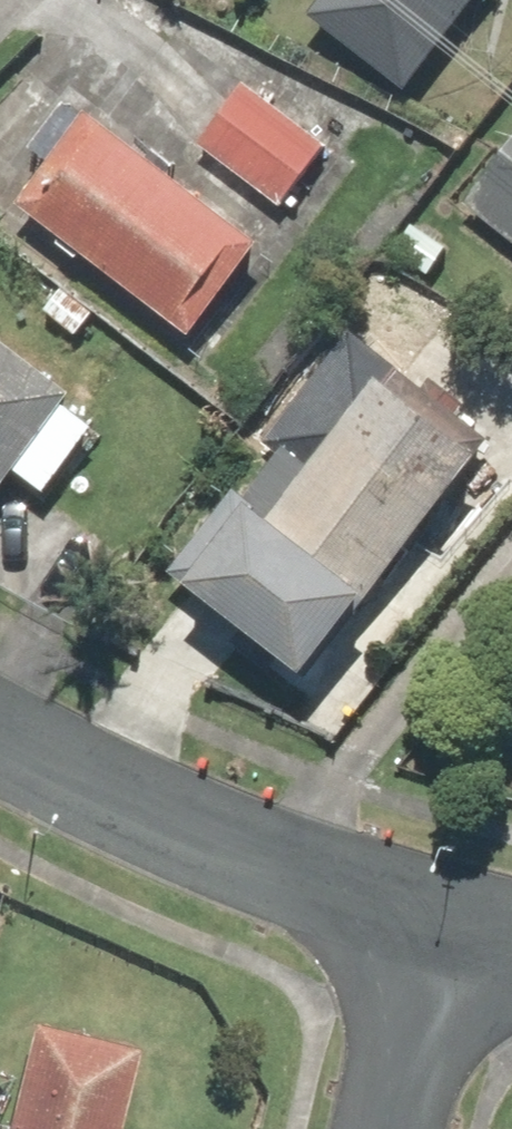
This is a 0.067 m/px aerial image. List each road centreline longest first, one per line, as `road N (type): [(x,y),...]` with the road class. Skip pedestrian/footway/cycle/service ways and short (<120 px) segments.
road 1 (residential): [(0,751),(180,834),(414,911)]
road 2 (residential): [(414,911),(365,1128)]

